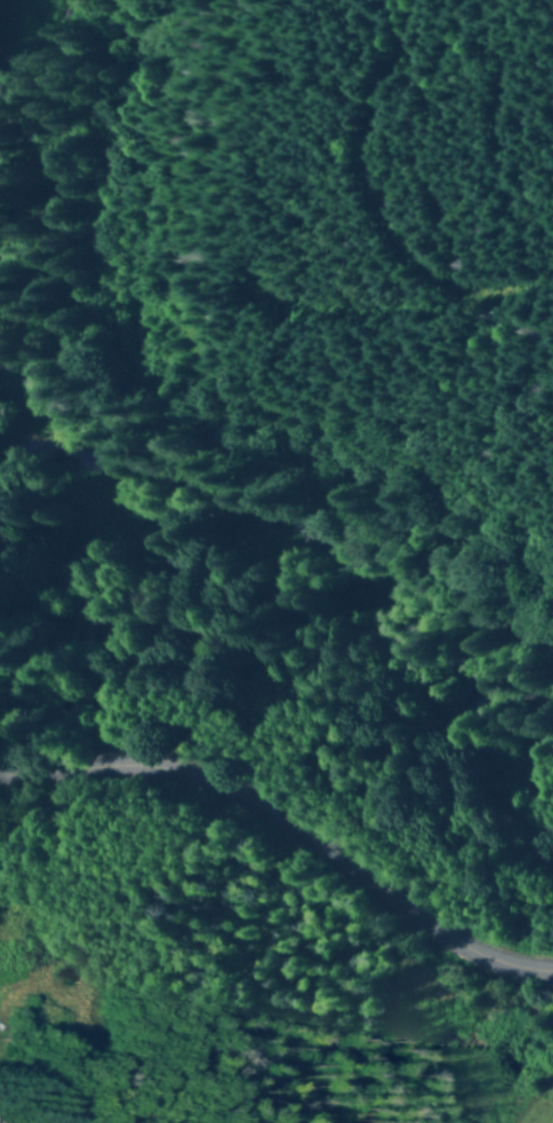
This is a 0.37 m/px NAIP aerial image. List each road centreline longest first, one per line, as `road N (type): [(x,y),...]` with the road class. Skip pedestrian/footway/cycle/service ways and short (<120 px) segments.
road 1 (tertiary): [(552,961),(404,925),(227,797),(140,768),(0,780)]

